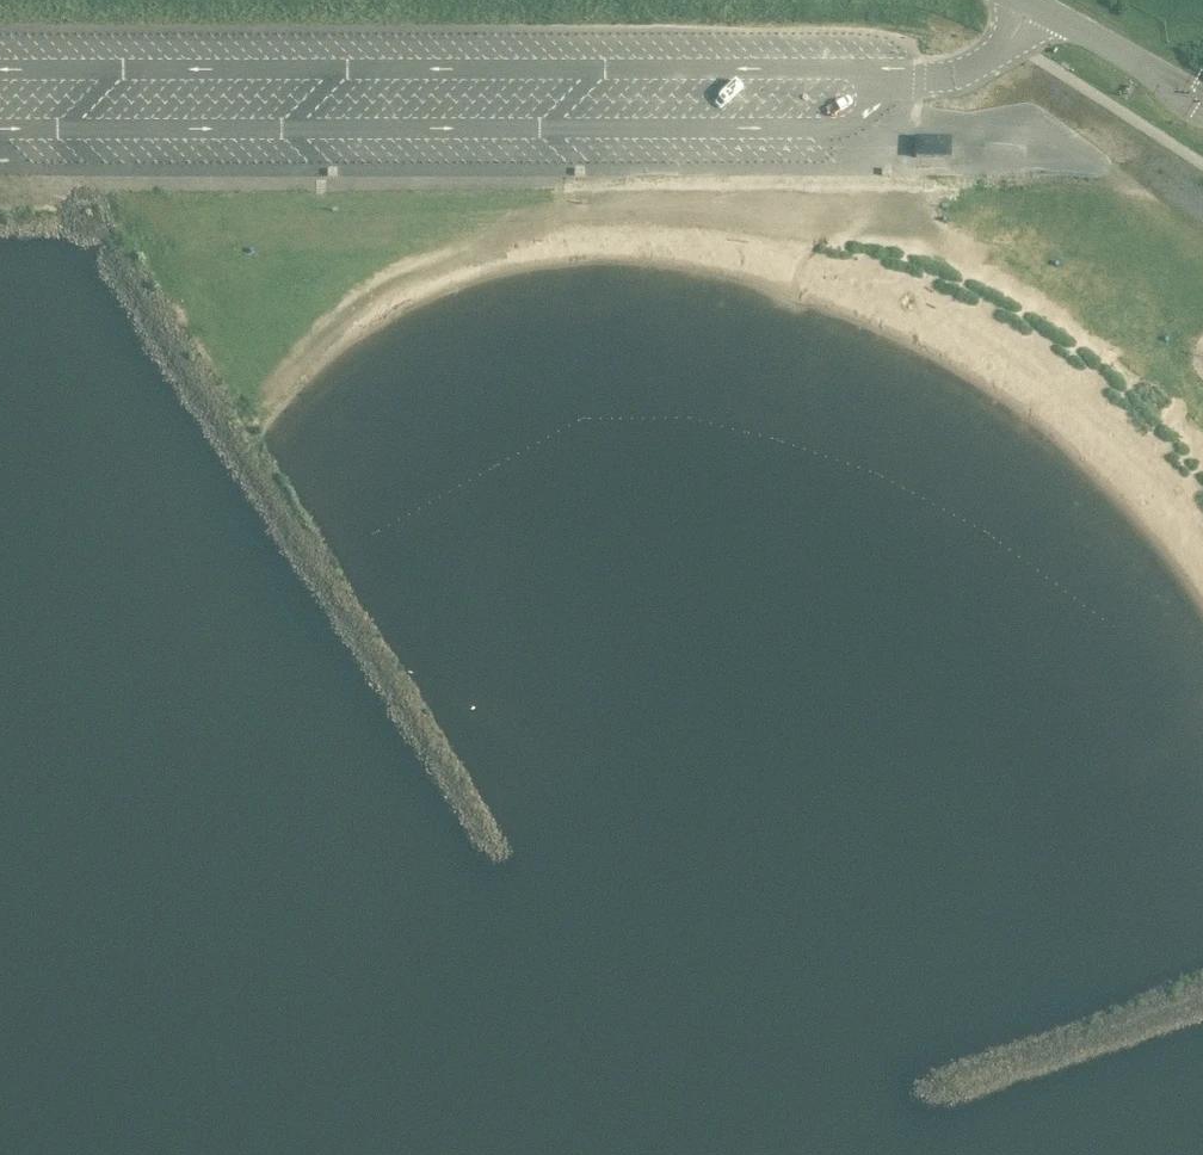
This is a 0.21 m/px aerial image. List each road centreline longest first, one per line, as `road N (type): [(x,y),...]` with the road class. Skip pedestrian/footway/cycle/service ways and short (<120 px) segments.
road 1 (unclassified): [(1034,0),(1150,66)]

